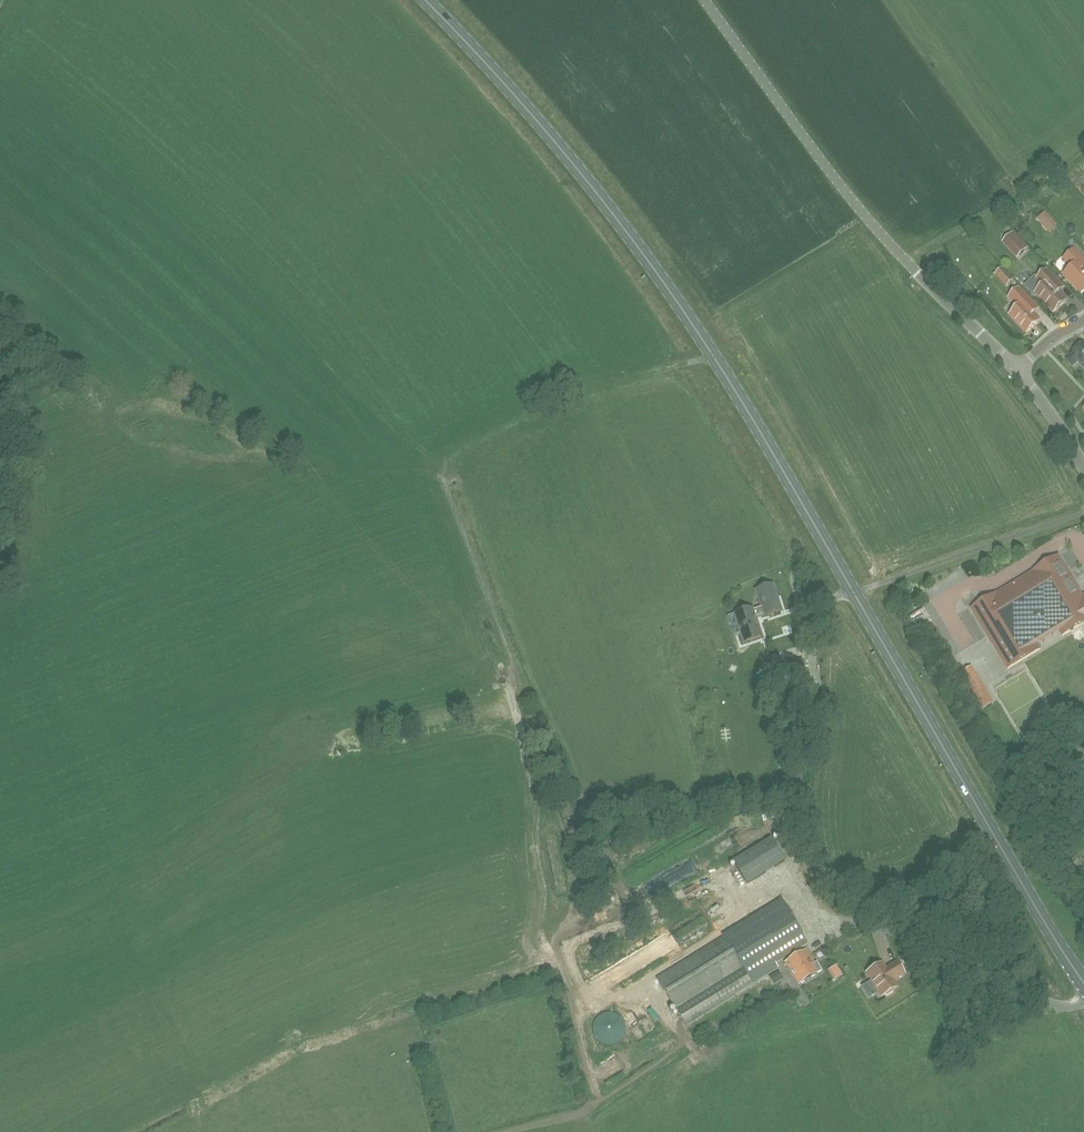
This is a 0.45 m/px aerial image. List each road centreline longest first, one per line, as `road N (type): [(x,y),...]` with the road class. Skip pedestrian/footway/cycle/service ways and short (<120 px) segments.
road 1 (primary): [(853,594),(764,438),(567,147),(425,0)]
road 2 (unclassified): [(1016,368),(849,199),(703,0)]
road 3 (primary): [(1083,981),(853,594)]
road 4 (unclassified): [(853,594),(1083,513)]

